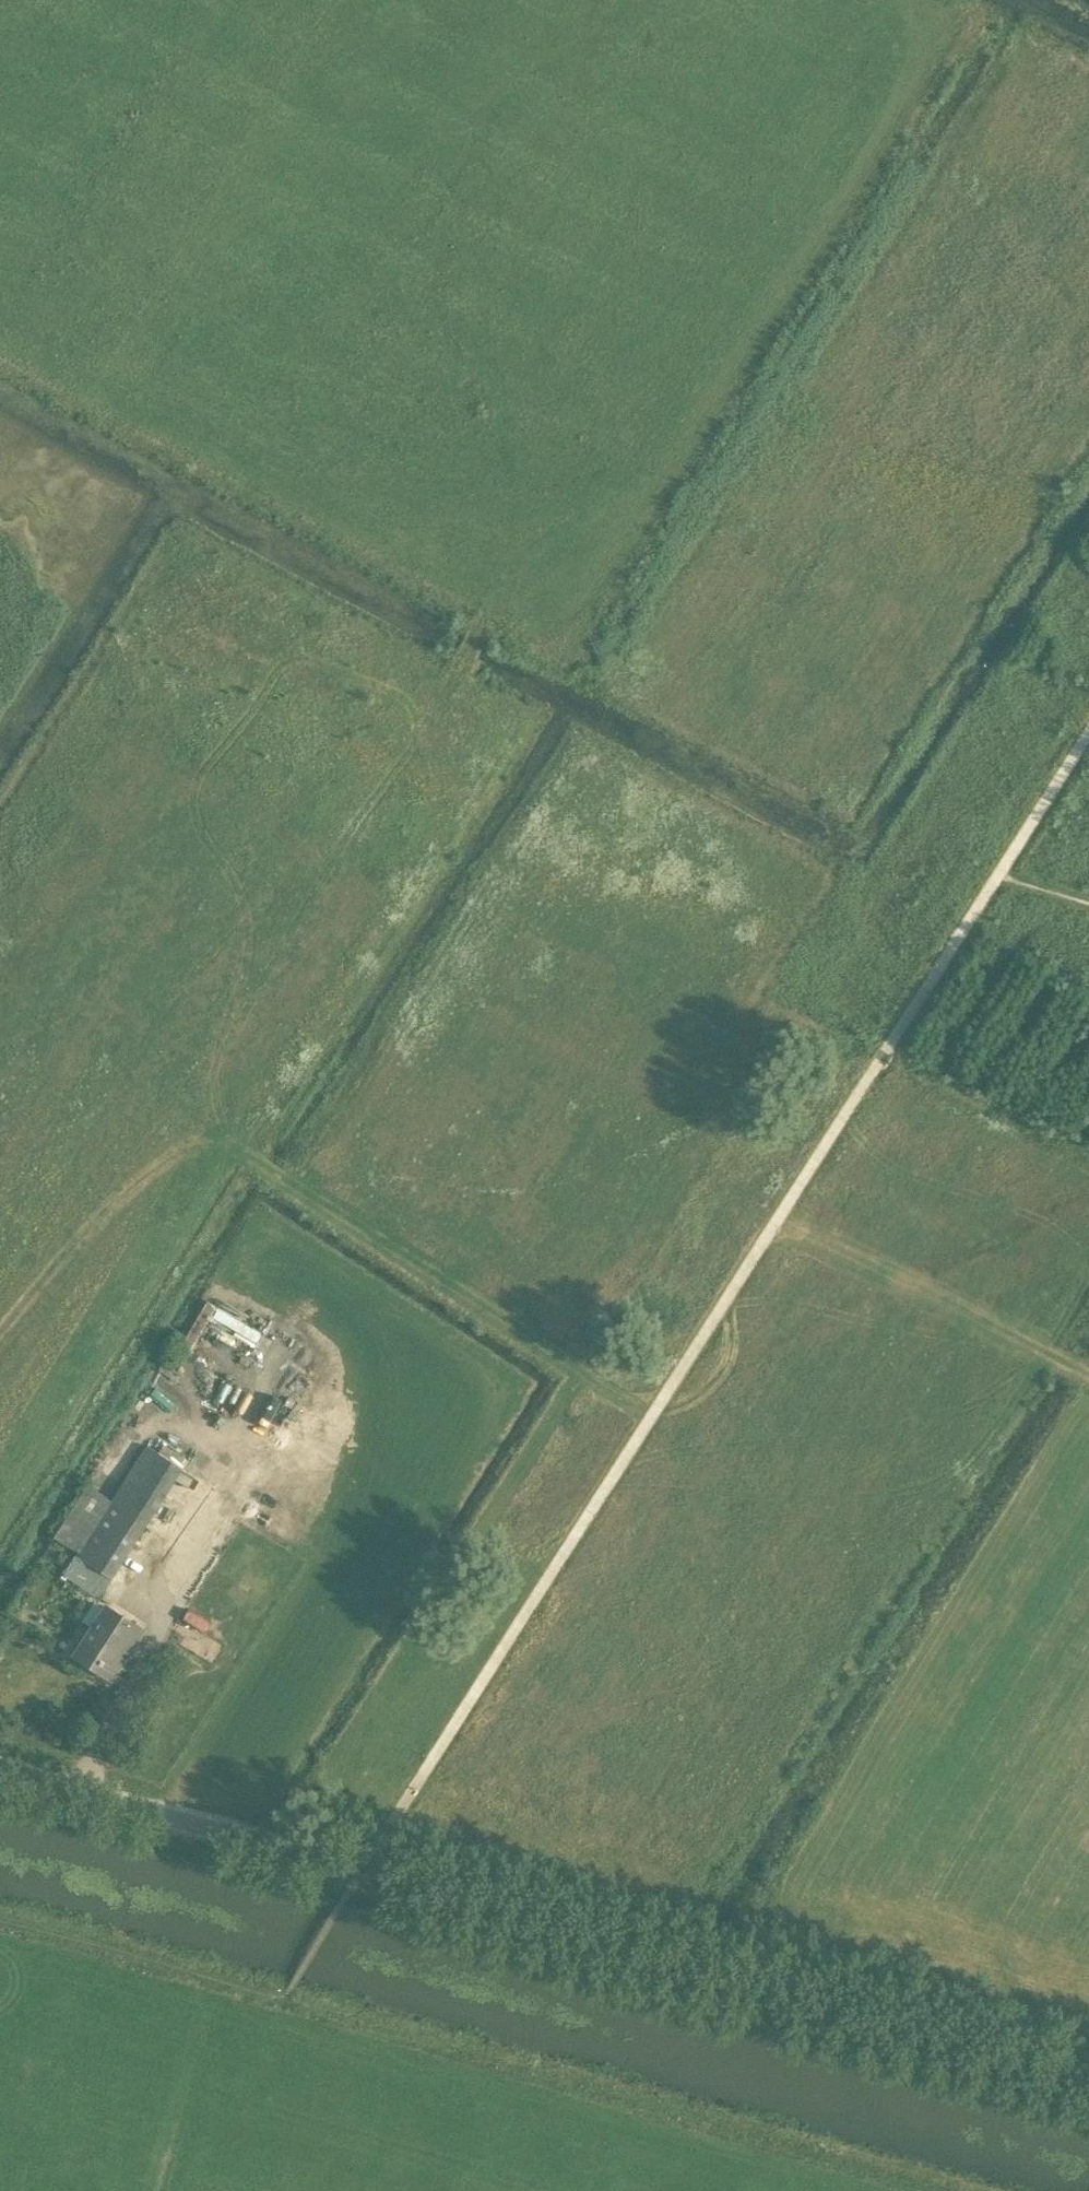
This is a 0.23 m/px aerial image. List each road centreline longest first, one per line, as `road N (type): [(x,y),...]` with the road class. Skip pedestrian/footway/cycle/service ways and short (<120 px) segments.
road 1 (tertiary): [(1088,2081),(0,1766)]

